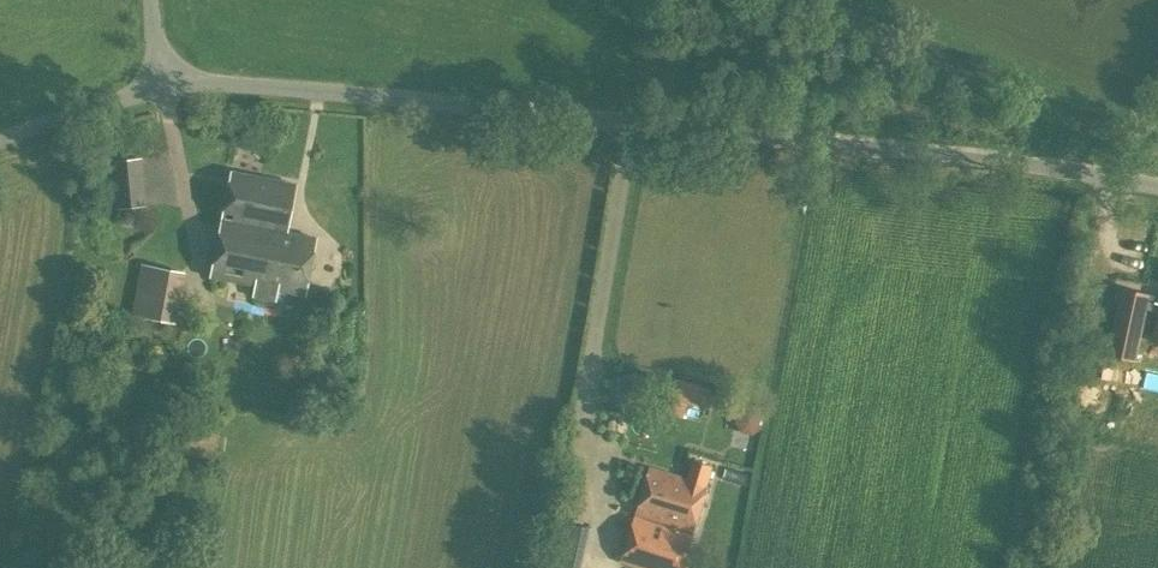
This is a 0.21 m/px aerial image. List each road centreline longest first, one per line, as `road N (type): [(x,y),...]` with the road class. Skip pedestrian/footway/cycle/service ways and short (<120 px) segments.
road 1 (unclassified): [(1157,177),(249,84),(158,87)]
road 2 (unclassified): [(0,139),(158,87)]

